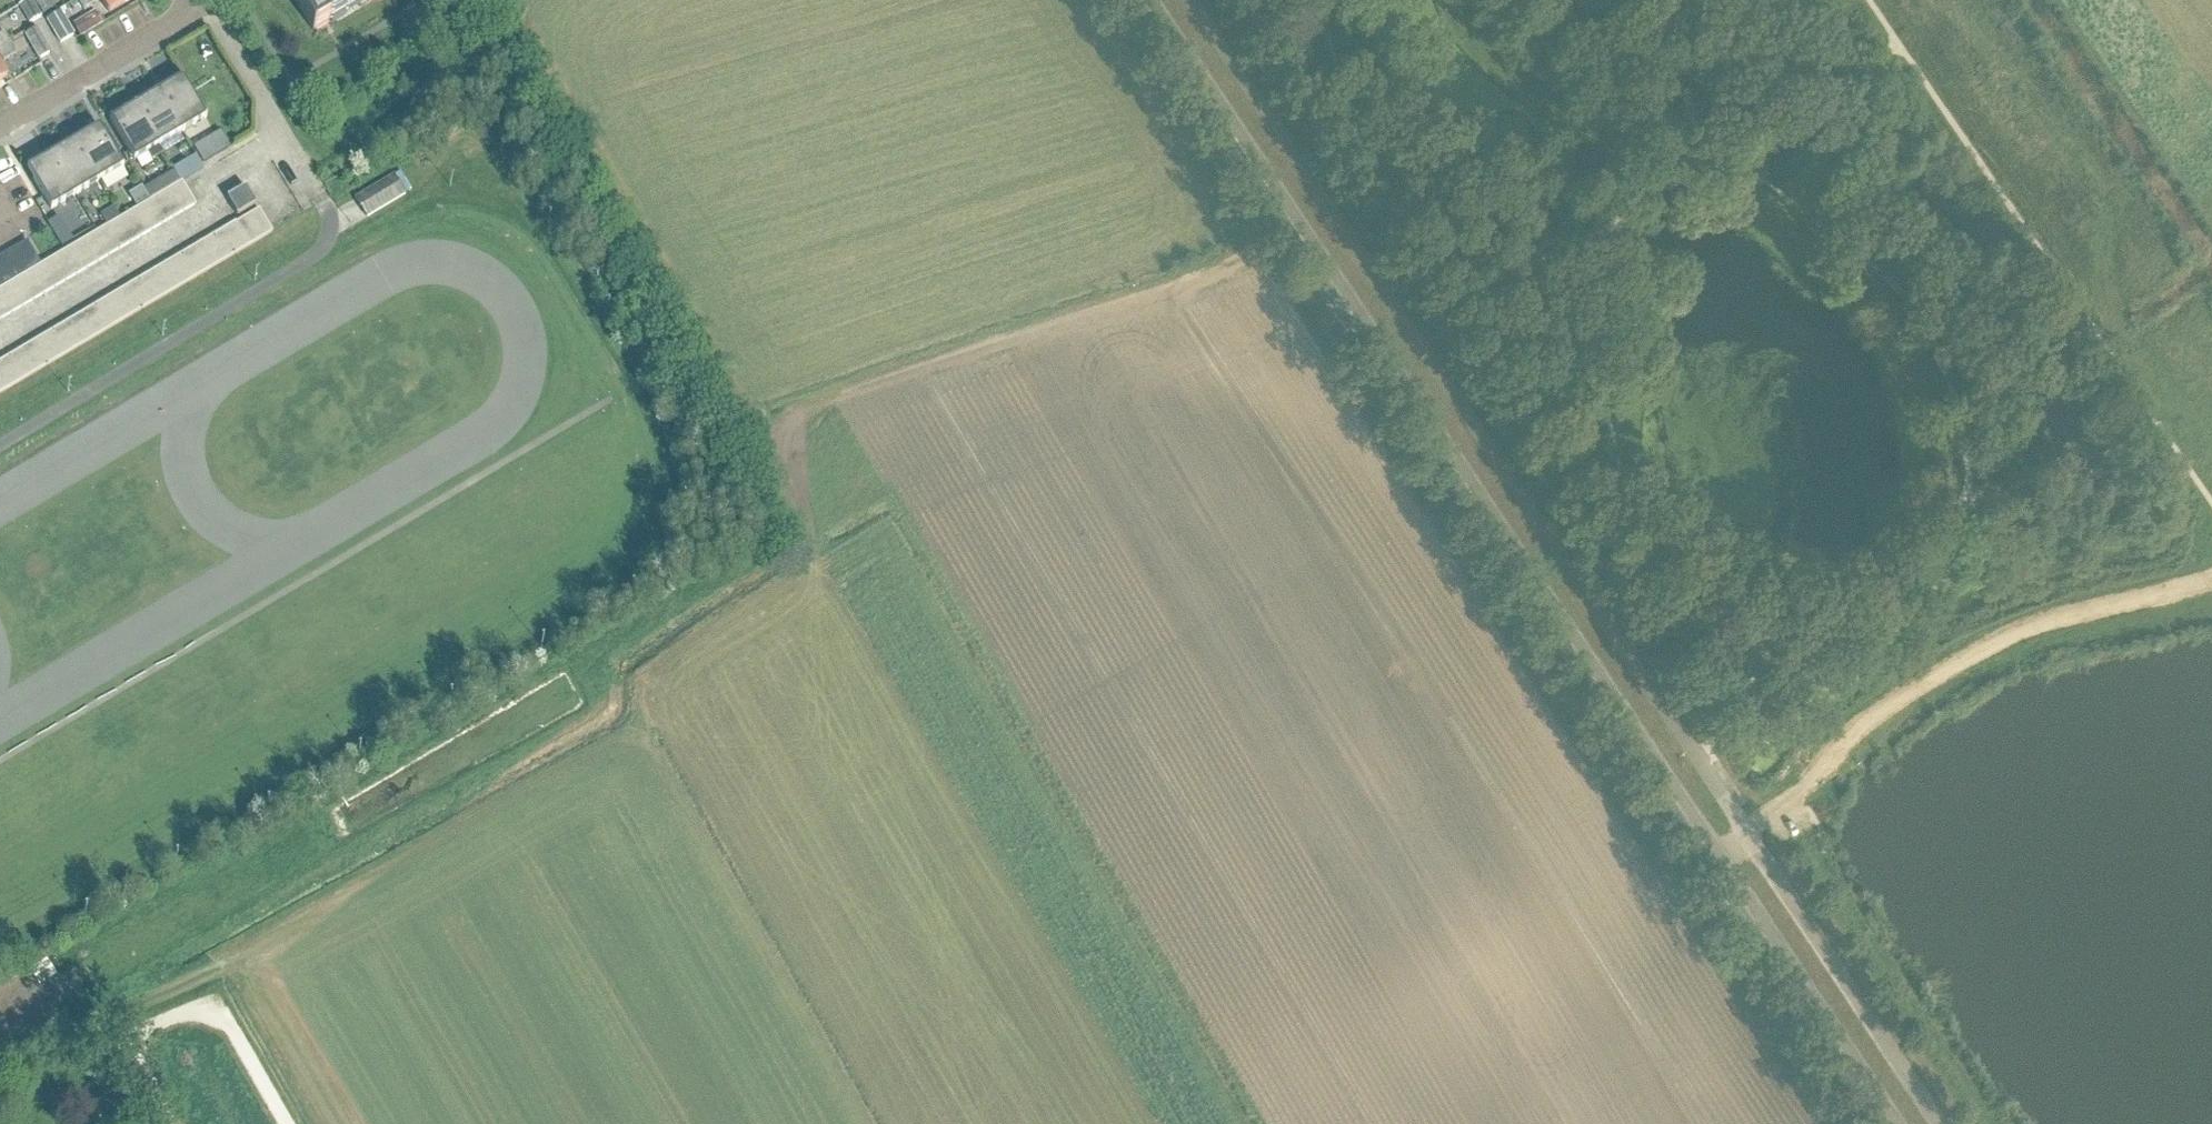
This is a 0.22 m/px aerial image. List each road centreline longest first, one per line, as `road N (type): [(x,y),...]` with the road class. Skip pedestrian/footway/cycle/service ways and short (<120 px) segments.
road 1 (secondary): [(1716,861),(1144,0)]
road 2 (unclassified): [(1746,833),(1190,0)]
road 3 (unclassified): [(1939,1123),(1746,833)]
road 4 (secondary): [(1891,1123),(1716,861)]
road 5 (residential): [(0,124),(204,5)]
road 6 (residential): [(288,151),(204,5)]

